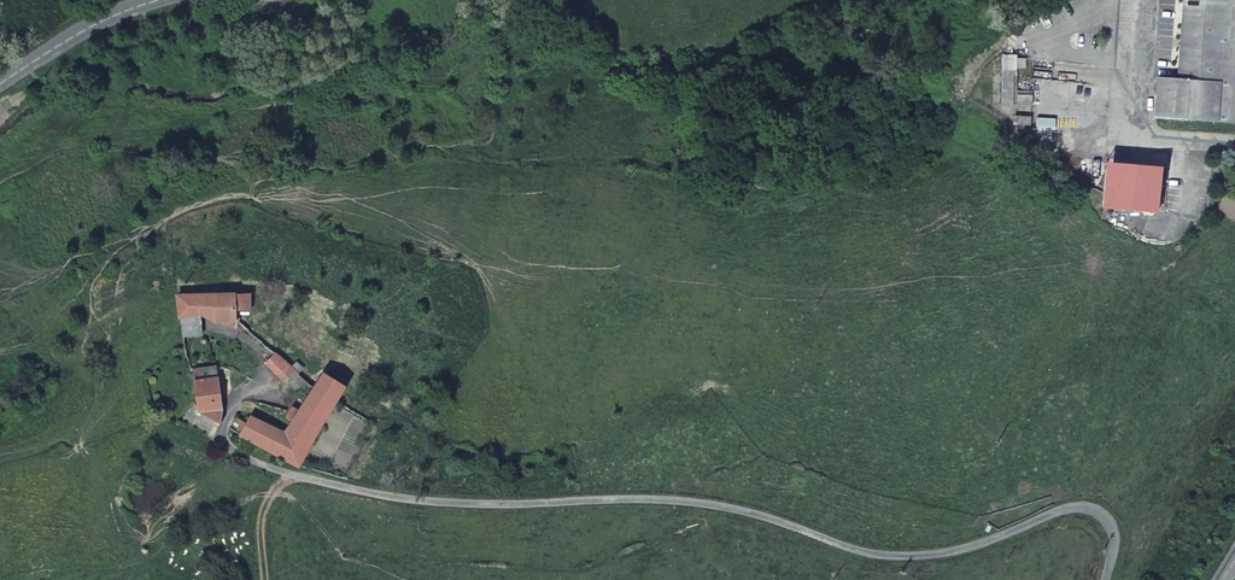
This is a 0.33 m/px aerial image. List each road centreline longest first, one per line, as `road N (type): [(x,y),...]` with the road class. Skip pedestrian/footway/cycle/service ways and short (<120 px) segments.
road 1 (secondary): [(159,0),(86,27),(0,84)]

